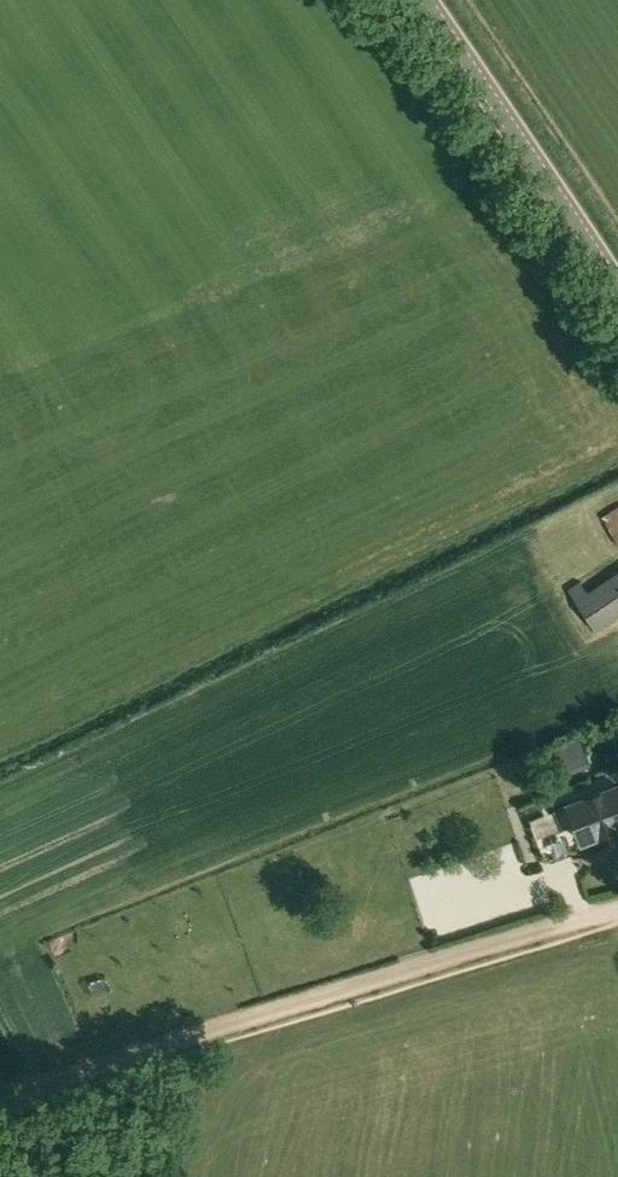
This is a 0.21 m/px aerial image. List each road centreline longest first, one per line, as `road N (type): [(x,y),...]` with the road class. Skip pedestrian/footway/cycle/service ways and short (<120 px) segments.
road 1 (track): [(617,912),(0,1098)]
road 2 (tertiary): [(617,287),(427,0)]

